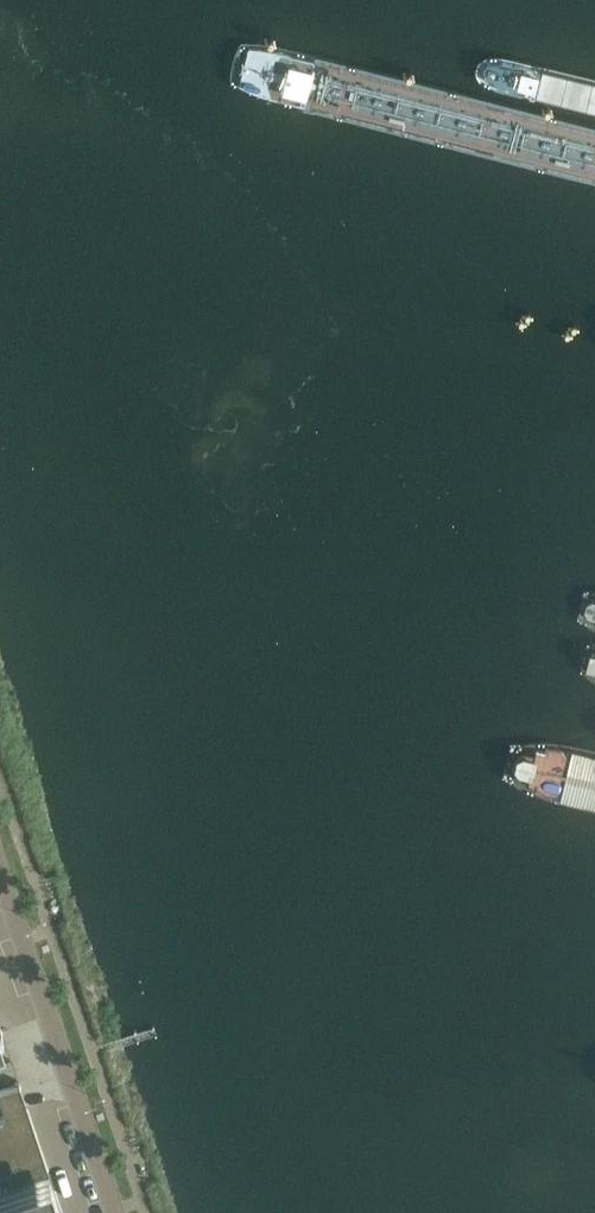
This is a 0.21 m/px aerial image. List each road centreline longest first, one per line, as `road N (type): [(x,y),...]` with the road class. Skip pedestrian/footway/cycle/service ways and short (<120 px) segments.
road 1 (unclassified): [(114,1212),(0,874)]

